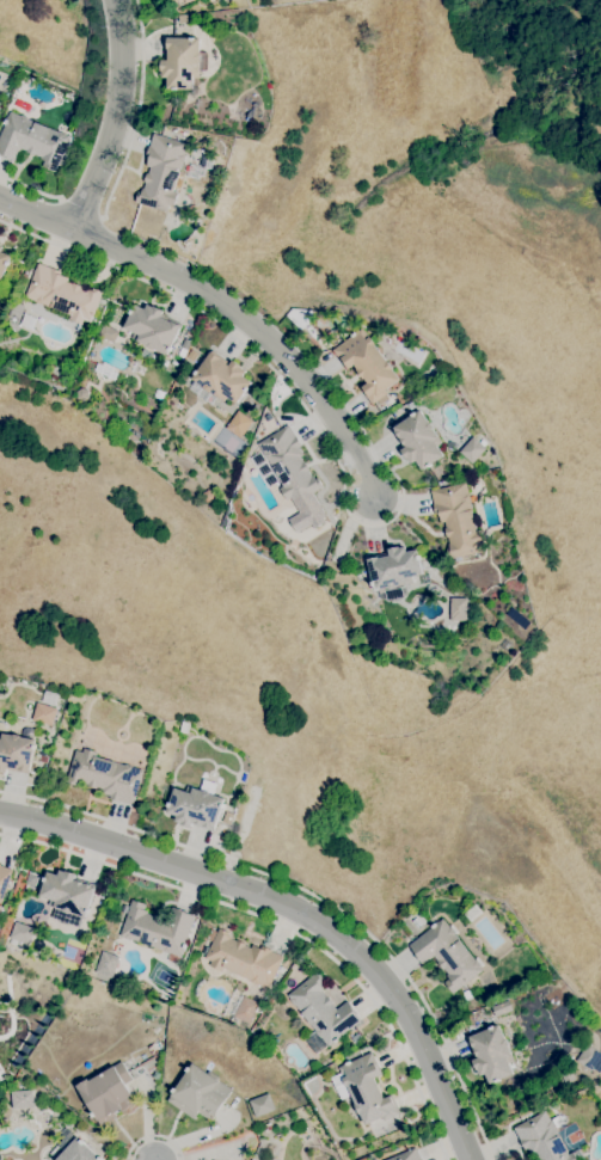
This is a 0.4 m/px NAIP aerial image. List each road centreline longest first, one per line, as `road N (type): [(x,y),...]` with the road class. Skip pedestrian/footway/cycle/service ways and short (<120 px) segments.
road 1 (residential): [(476,1159),(411,1013),(347,945),(241,888),(0,814)]
road 2 (residential): [(0,197),(174,268),(289,354),(374,496)]
road 3 (residential): [(112,0),(122,70),(117,111),(74,229)]

